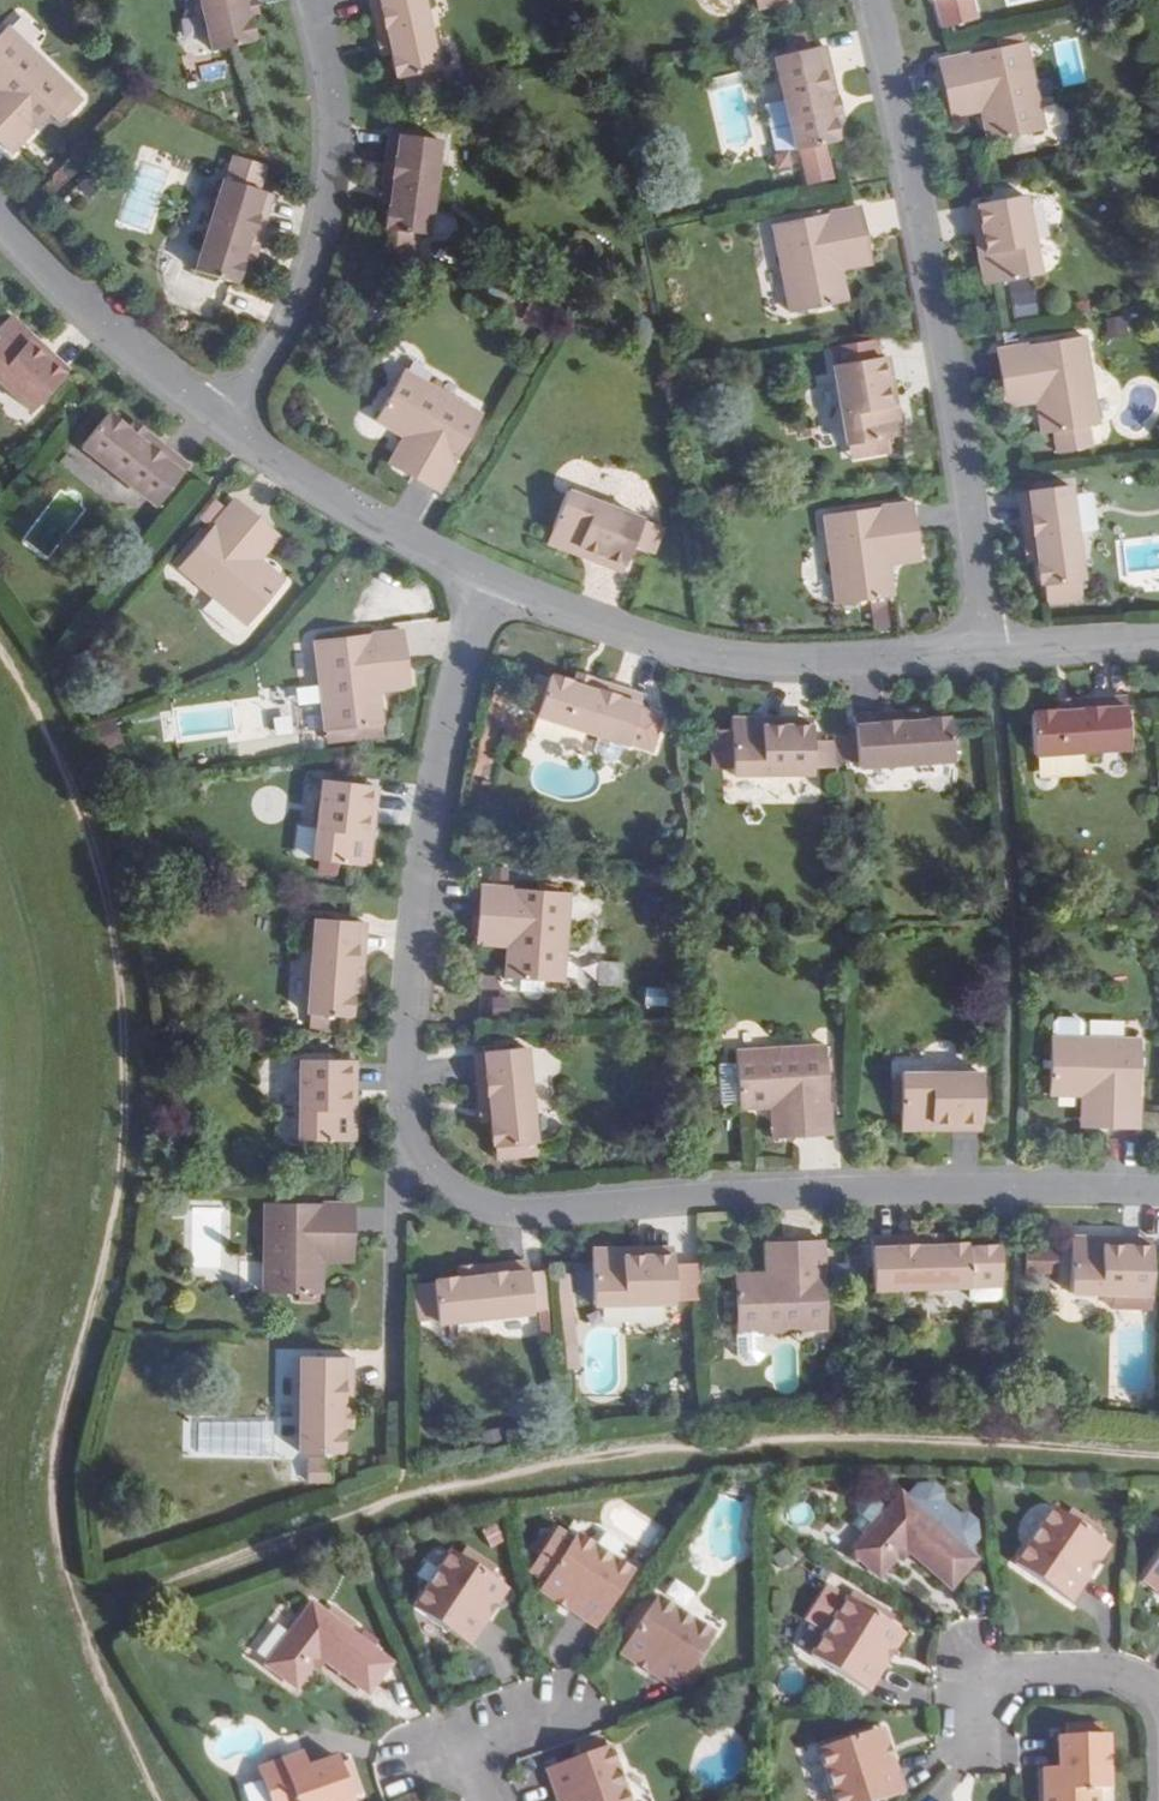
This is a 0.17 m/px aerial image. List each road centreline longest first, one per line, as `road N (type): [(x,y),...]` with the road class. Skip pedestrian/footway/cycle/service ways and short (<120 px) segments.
road 1 (residential): [(422,1171),(479,1206),(523,1215),(800,1191),(1158,1195)]
road 2 (residential): [(992,649),(937,309),(871,0)]
road 3 (residential): [(484,581),(413,918),(403,1100),(422,1171)]
road 4 (residential): [(484,581),(614,634),(727,665),(795,669),(992,649)]
road 5 (residential): [(312,0),(334,96),(328,214),(301,299),(228,429)]
road 6 (residential): [(0,224),(123,345),(228,429)]
road 7 (residential): [(228,429),(350,510),(484,581)]
road 8 (residential): [(1158,1722),(1122,1692),(993,1699),(981,1722),(981,1764)]
road 9 (residential): [(422,1171),(395,1191),(392,1386)]
road 10 (residential): [(992,649),(1158,637)]
road 11 (residential): [(488,1800),(458,1761),(553,1724)]

